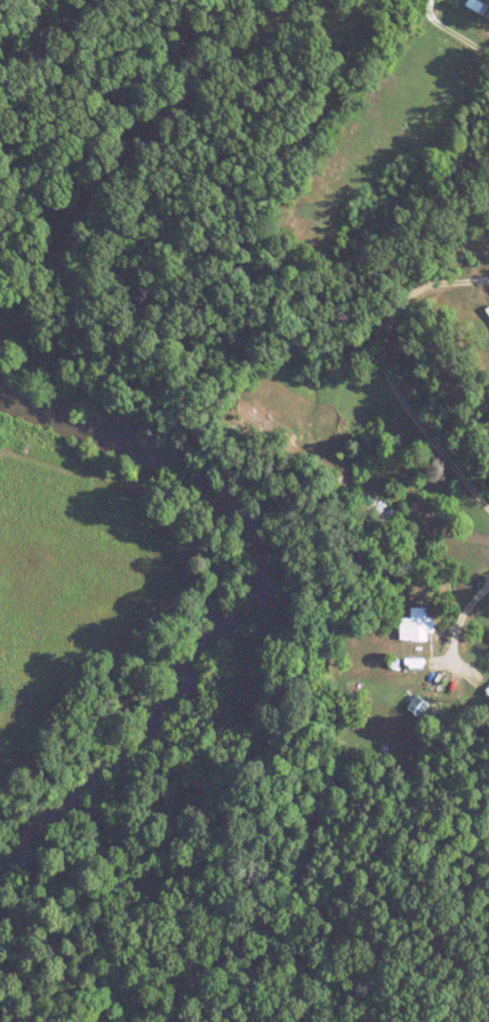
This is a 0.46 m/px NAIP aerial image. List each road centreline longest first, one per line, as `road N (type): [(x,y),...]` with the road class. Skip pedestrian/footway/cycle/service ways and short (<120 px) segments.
road 1 (track): [(488,507),(370,353),(401,301),(454,280),(488,285)]

